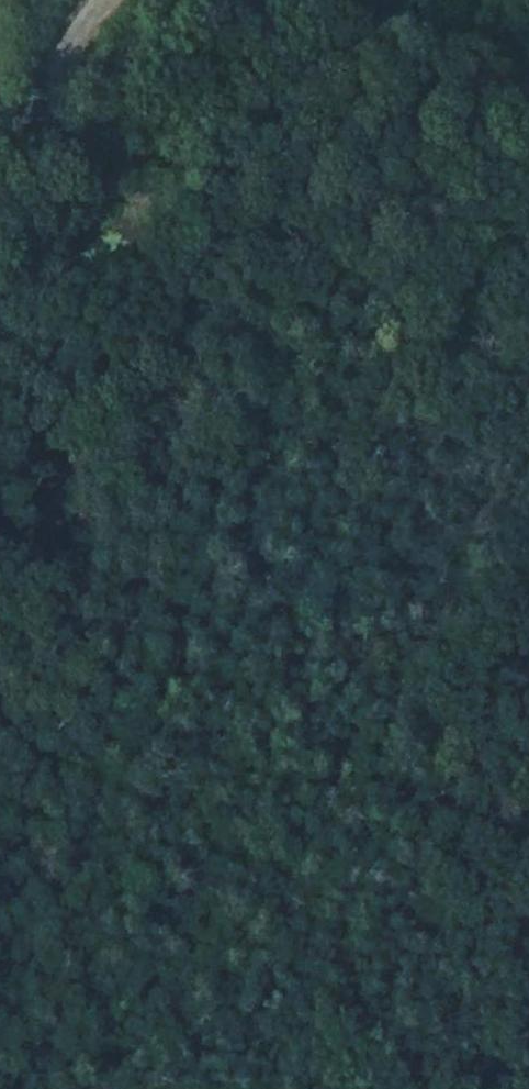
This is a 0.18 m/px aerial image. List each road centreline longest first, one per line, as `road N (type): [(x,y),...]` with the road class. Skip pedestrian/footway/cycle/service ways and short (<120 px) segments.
road 1 (residential): [(101,0),(0,141)]

